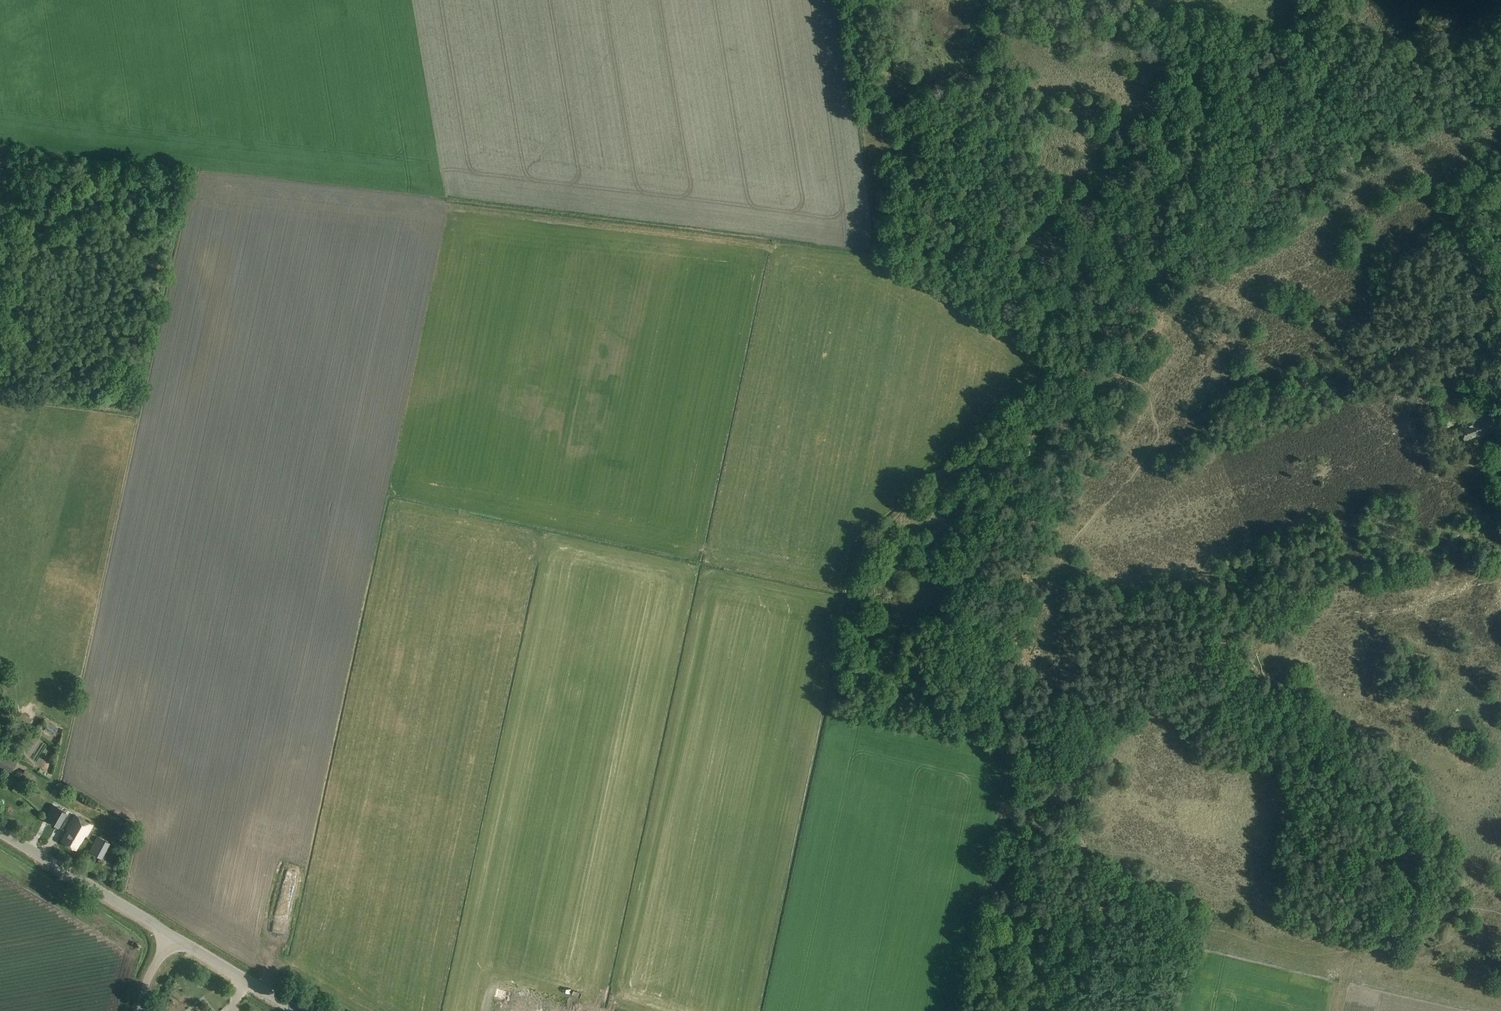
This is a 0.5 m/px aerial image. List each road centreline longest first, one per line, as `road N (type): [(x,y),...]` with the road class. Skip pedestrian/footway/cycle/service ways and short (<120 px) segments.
road 1 (unclassified): [(174,937),(0,832)]
road 2 (unclassified): [(295,1010),(174,937)]

